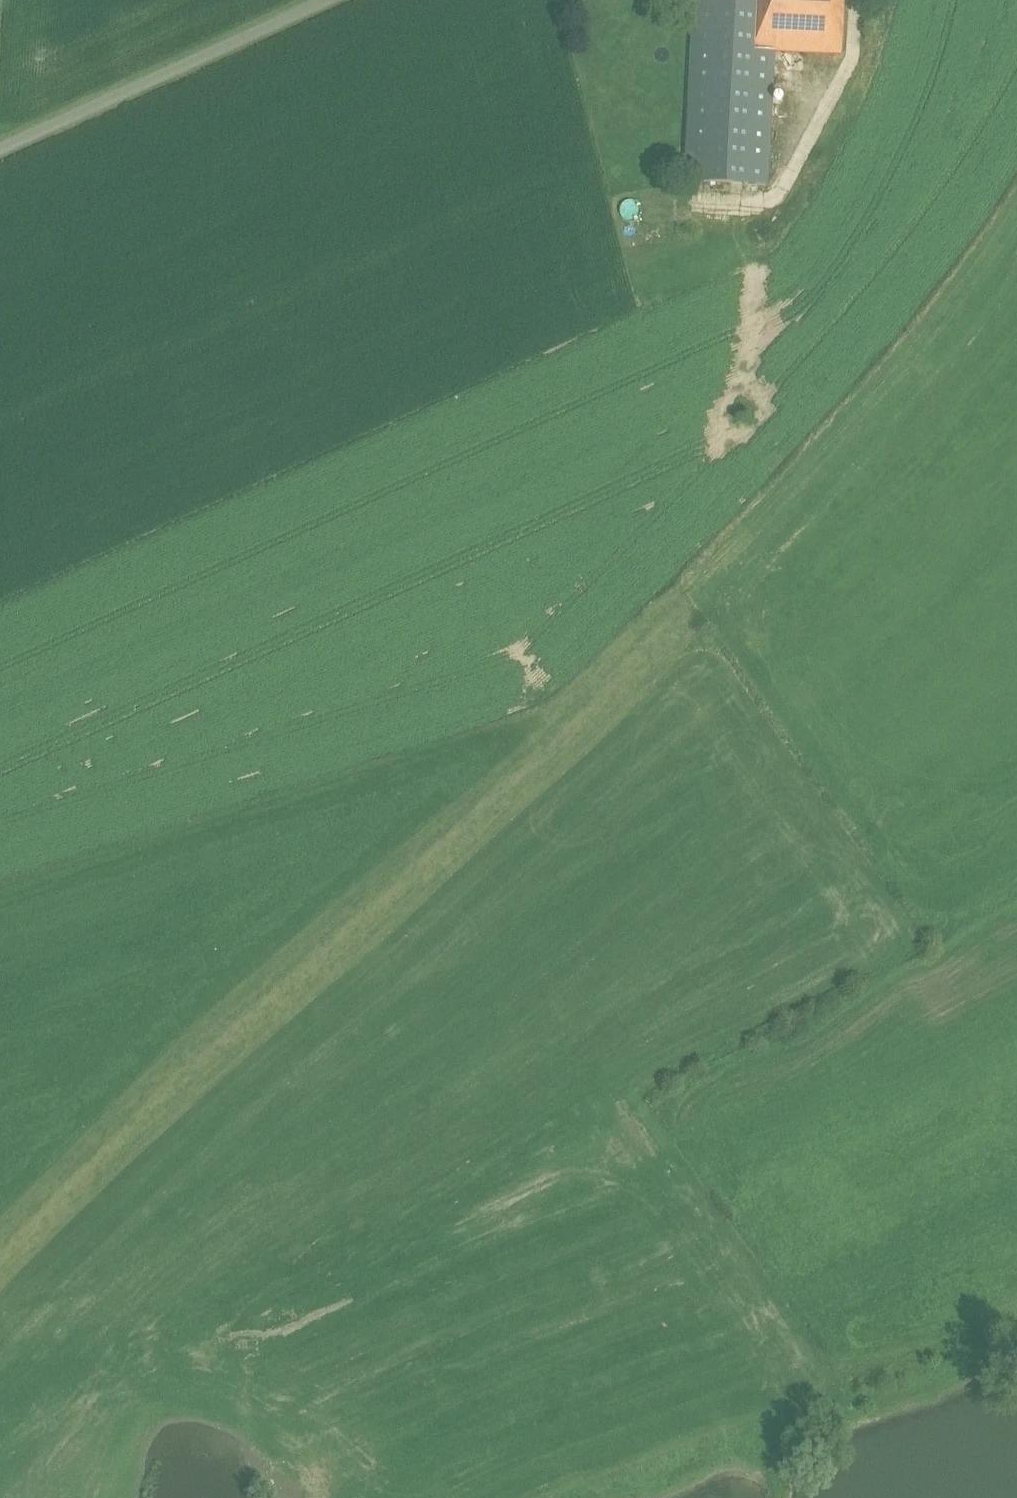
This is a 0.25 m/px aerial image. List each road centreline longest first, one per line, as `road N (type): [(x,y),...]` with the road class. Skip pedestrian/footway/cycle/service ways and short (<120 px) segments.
road 1 (unclassified): [(0,154),(329,0)]

